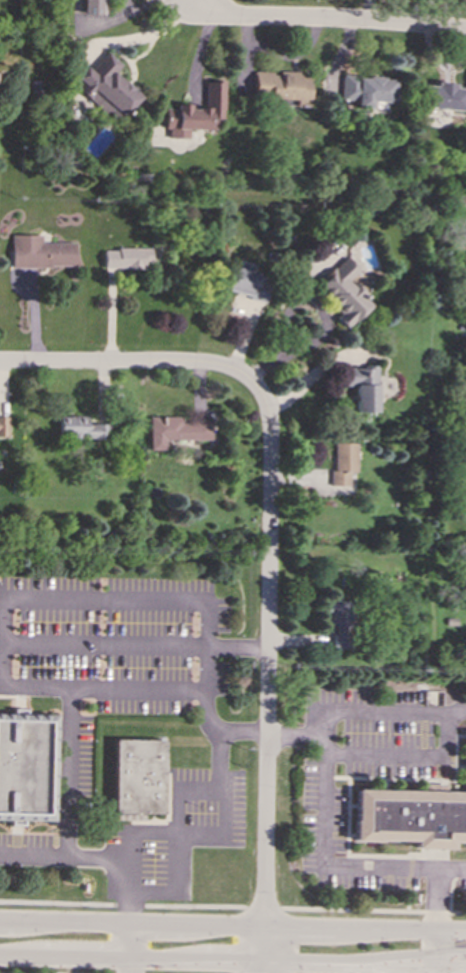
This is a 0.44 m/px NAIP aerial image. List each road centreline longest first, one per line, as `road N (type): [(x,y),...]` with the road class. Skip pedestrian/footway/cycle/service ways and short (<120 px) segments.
road 1 (residential): [(264,964),(272,441),(256,387)]
road 2 (secondary): [(465,934),(0,923)]
road 3 (secondary): [(0,959),(465,969)]
road 4 (residential): [(465,32),(240,18),(203,0)]
road 5 (residential): [(256,387),(233,370),(199,363),(0,361)]
road 6 (secondary): [(329,966),(465,950)]

